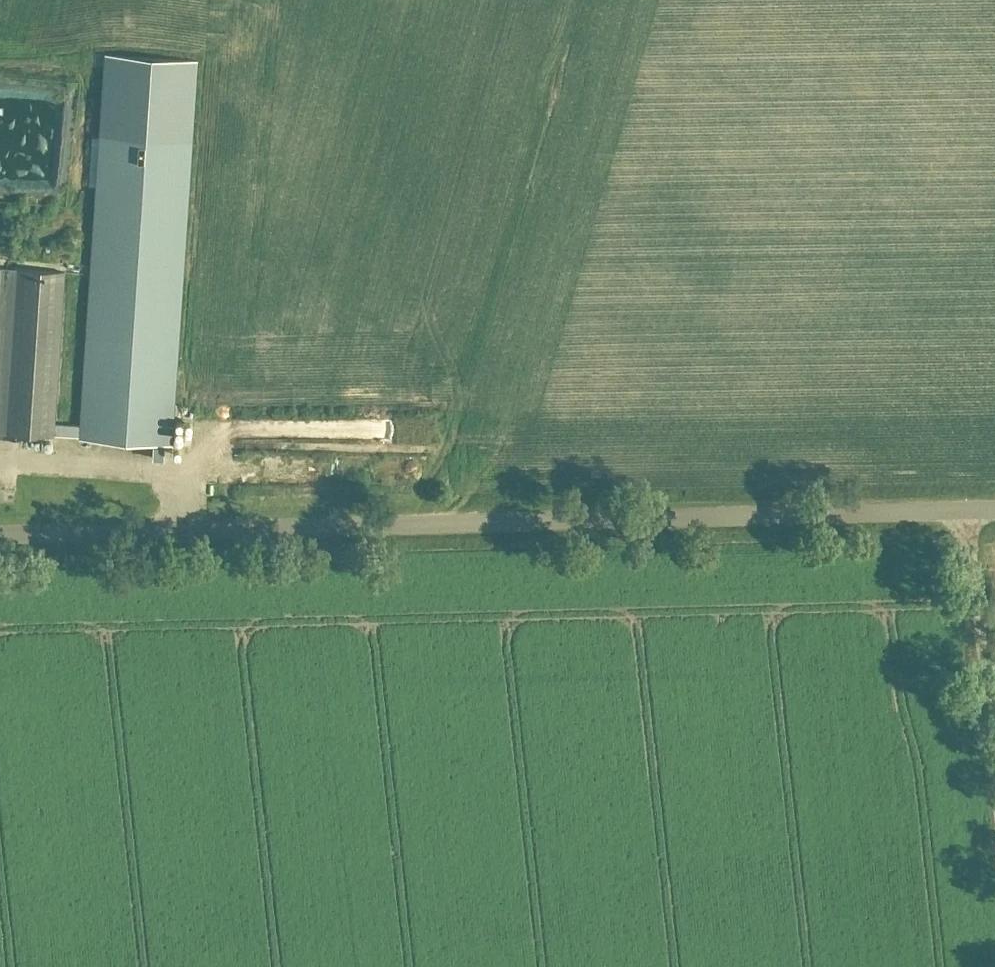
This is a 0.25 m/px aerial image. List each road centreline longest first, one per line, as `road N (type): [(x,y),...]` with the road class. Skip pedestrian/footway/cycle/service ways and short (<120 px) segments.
road 1 (tertiary): [(0,538),(966,514)]
road 2 (unclassified): [(994,777),(966,514)]

